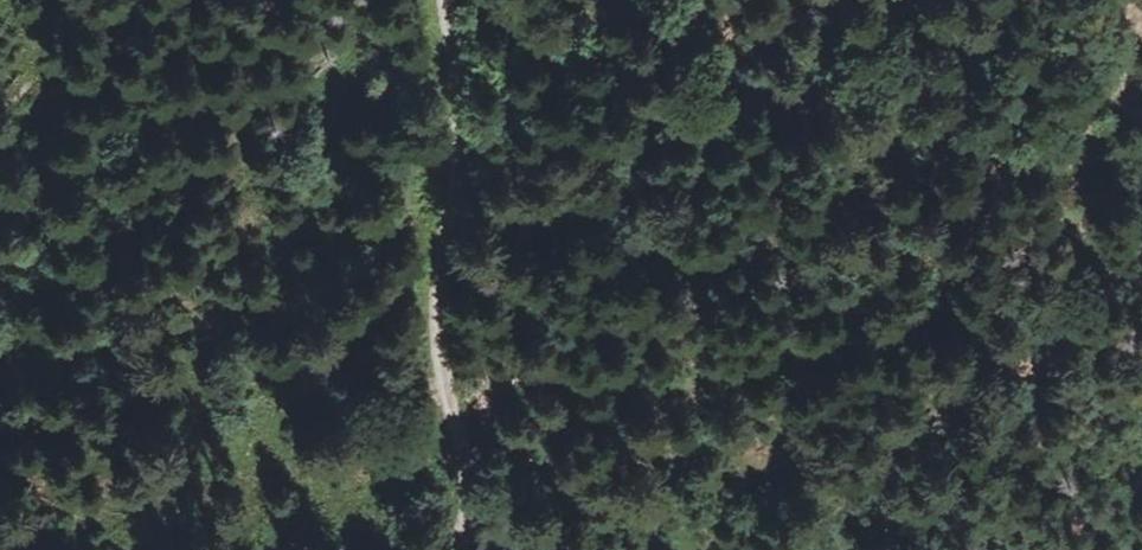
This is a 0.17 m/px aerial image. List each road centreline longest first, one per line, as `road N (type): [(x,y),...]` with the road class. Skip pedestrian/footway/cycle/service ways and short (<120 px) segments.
road 1 (track): [(462,549),(470,524),(466,465),(443,383),(438,299),(452,196),(455,85),(443,0)]

